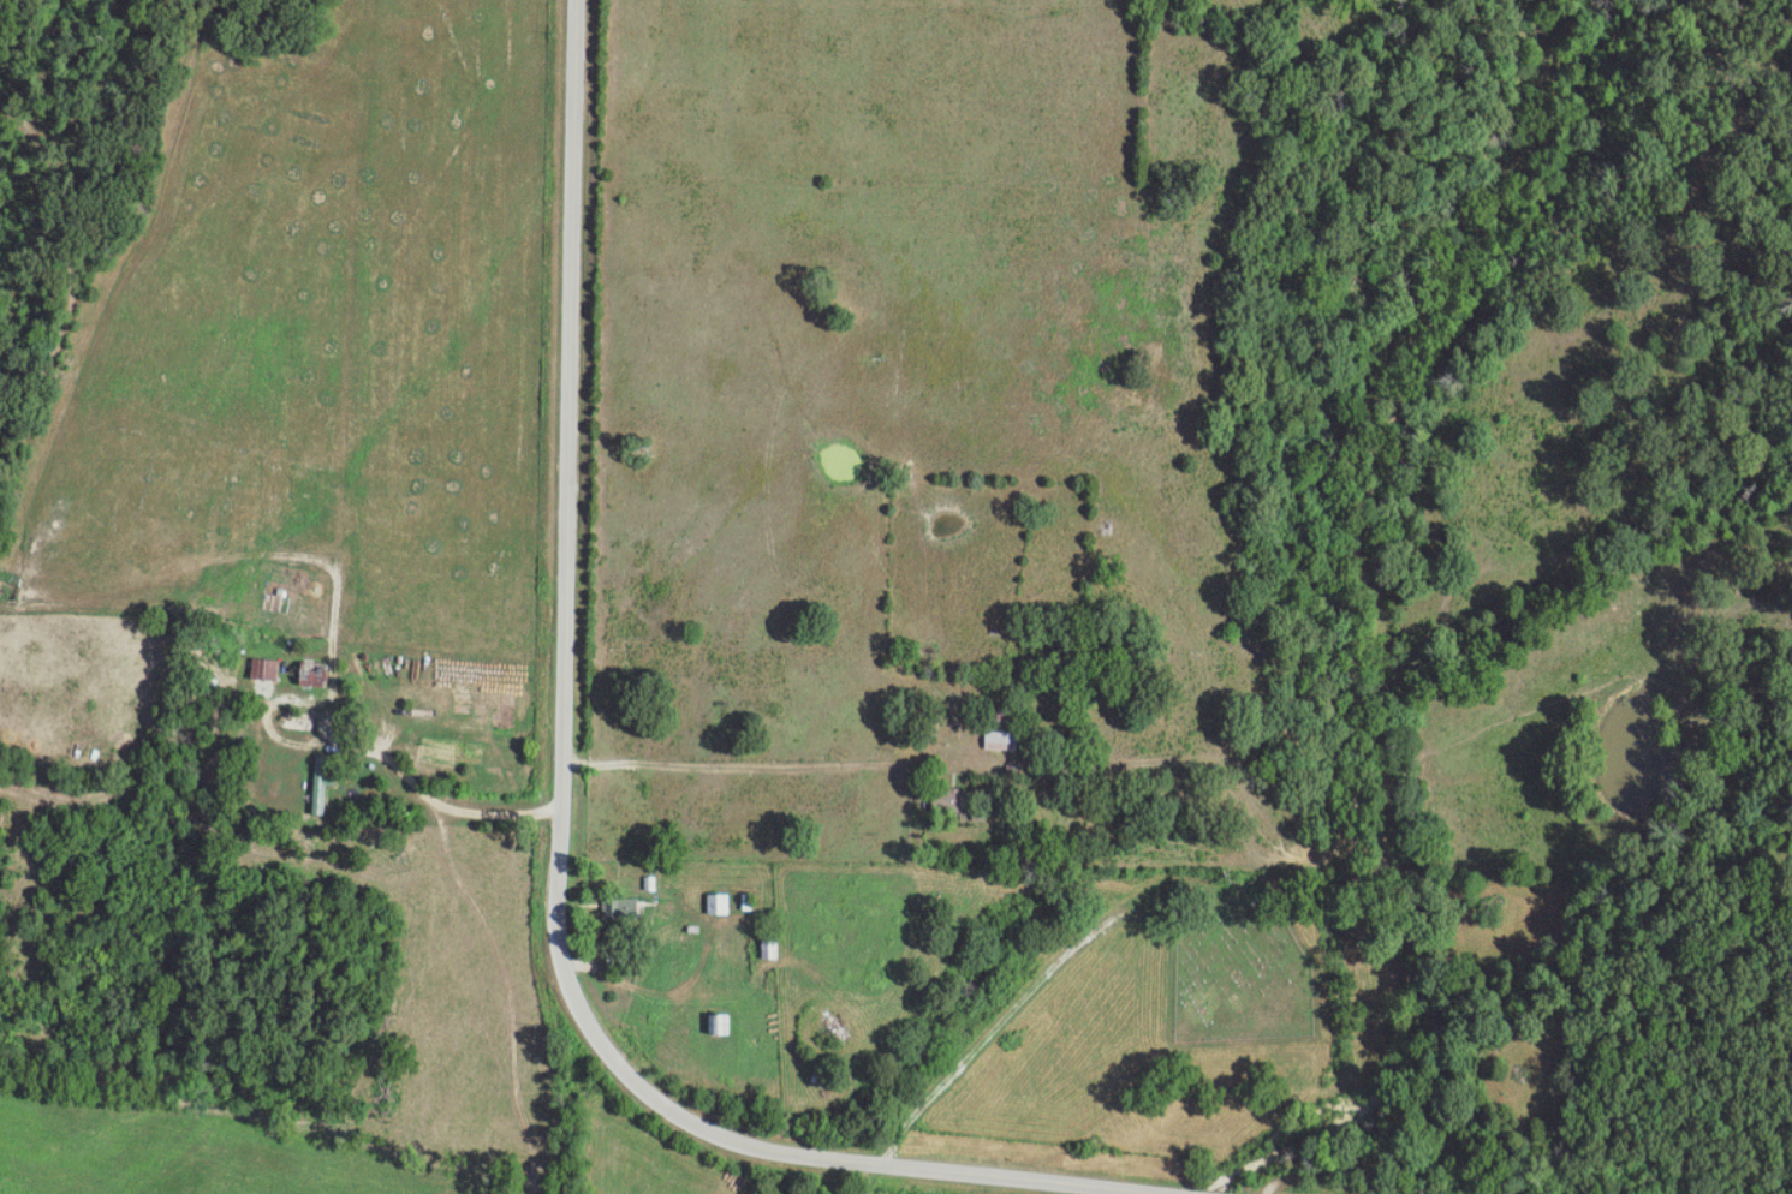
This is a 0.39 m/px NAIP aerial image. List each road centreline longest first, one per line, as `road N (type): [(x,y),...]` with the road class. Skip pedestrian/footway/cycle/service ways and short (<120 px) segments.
road 1 (residential): [(1169,1193),(791,1153),(721,1132),(665,1103),(612,1050),(571,978),(561,939),(583,0)]
road 2 (residential): [(566,765),(959,762)]

